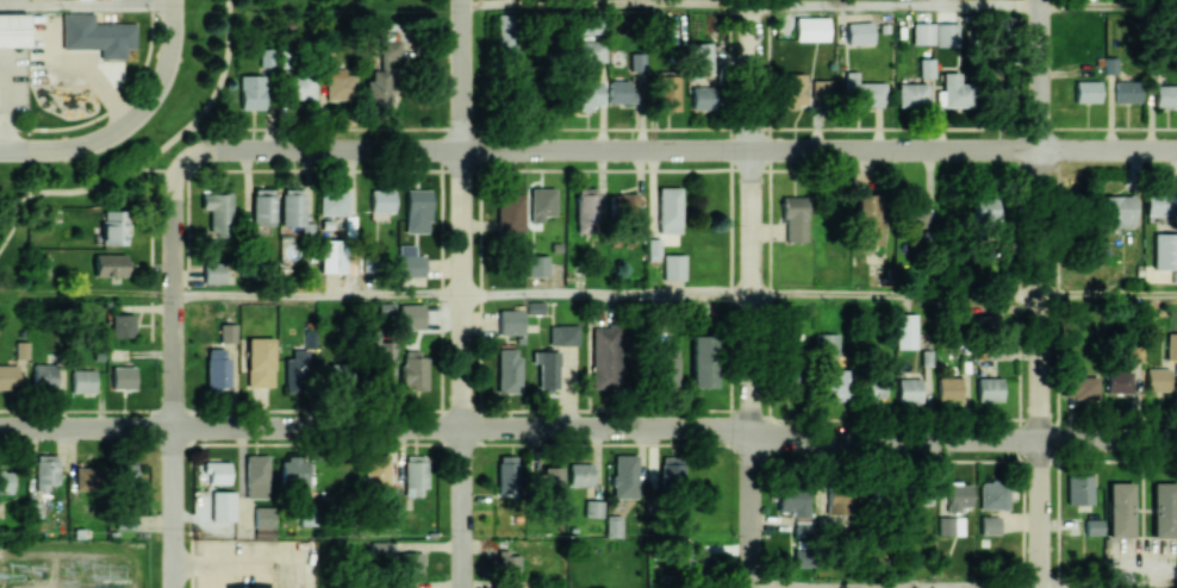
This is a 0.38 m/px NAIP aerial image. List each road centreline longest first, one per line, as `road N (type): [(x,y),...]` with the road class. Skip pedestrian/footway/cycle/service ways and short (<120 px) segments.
road 1 (residential): [(0,428),(753,425)]
road 2 (residential): [(752,587),(751,0)]
road 3 (residential): [(1040,587),(1039,0)]
road 4 (residential): [(462,587),(462,0)]
road 5 (residential): [(183,161),(218,148),(752,149)]
road 6 (residential): [(173,587),(173,187),(183,161)]
road 7 (residential): [(752,438),(1176,439)]
road 8 (residential): [(752,149),(1176,149)]
road 9 (residential): [(0,149),(82,144),(129,121)]
road 10 (residential): [(129,121),(164,74),(173,0)]

